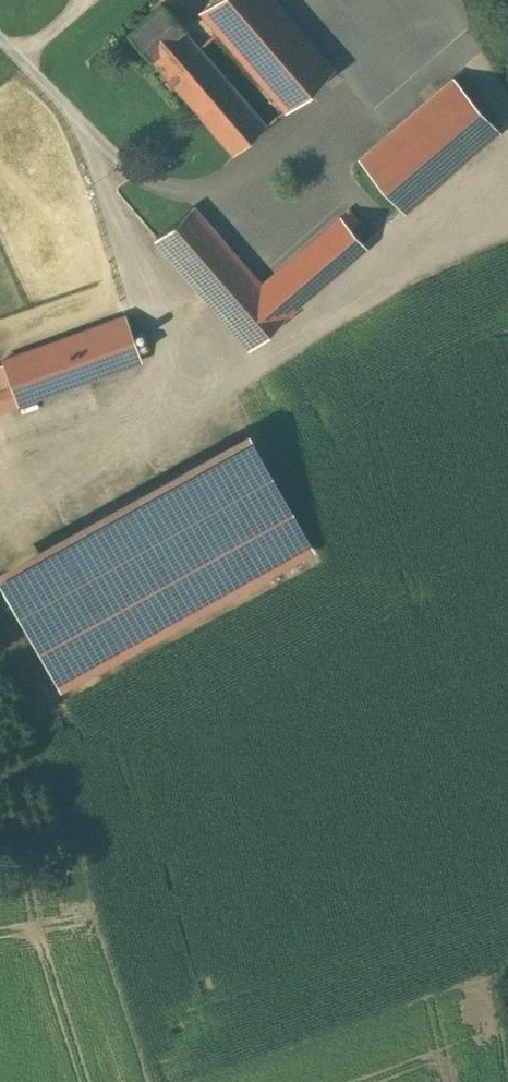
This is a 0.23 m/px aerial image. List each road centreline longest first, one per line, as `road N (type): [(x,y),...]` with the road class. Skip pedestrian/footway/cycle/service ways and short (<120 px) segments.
road 1 (unclassified): [(0,42),(91,141),(107,207),(201,393),(403,273),(507,233)]
road 2 (track): [(201,393),(0,515)]

